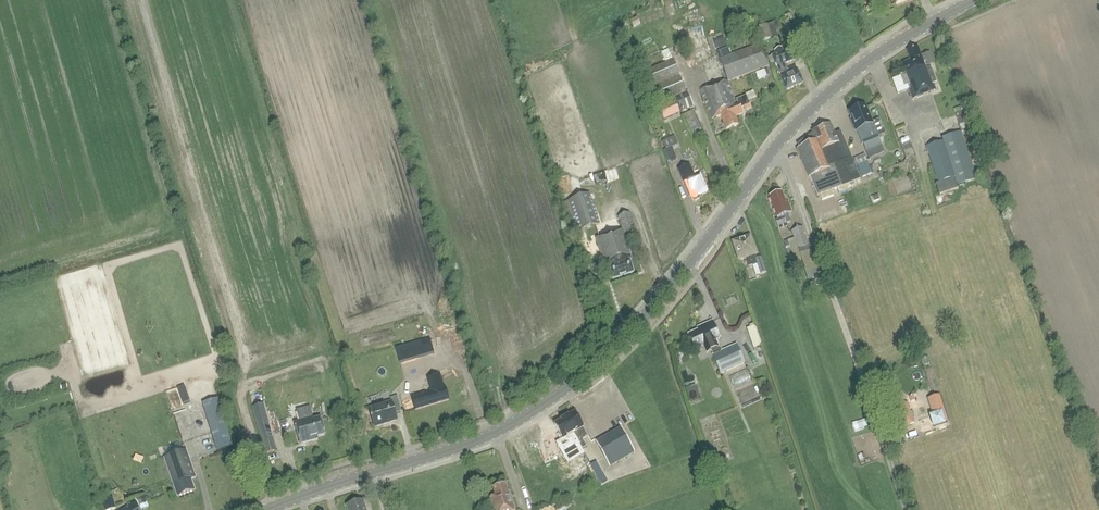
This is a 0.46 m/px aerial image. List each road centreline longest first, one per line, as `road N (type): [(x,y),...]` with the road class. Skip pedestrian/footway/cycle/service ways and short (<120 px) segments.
road 1 (secondary): [(264,509),(486,436),(555,397),(634,326),(809,109),(861,64),(978,0)]
road 2 (track): [(904,509),(775,145)]

